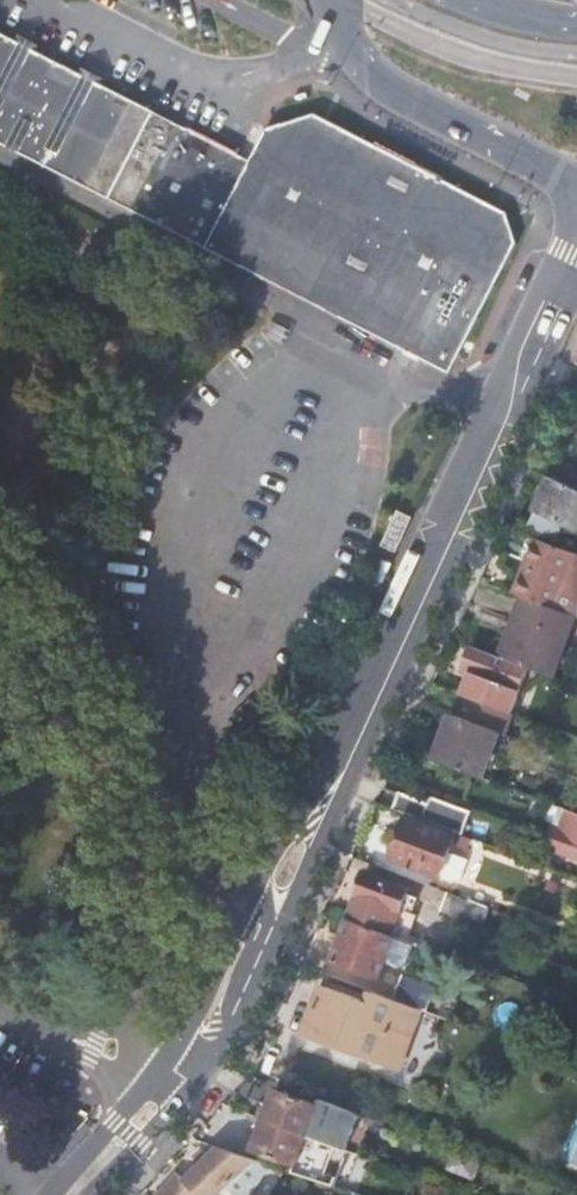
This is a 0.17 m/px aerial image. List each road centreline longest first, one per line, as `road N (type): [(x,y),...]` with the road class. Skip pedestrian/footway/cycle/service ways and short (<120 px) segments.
road 1 (secondary): [(398,655),(576,257)]
road 2 (secondary): [(236,1028),(398,655)]
road 3 (secondary): [(335,0),(359,53),(389,88),(576,182)]
road 4 (secondary): [(398,655),(247,899)]
road 5 (residential): [(247,899),(211,914),(175,950),(133,1029)]
road 6 (secondary): [(247,899),(175,1050)]
road 7 (secondary): [(148,1083),(48,1194)]
road 8 (secondary): [(236,1028),(235,995),(260,925),(247,899)]
road 9 (residential): [(28,1023),(148,1083)]
road 10 (secondary): [(96,1194),(180,1106)]

